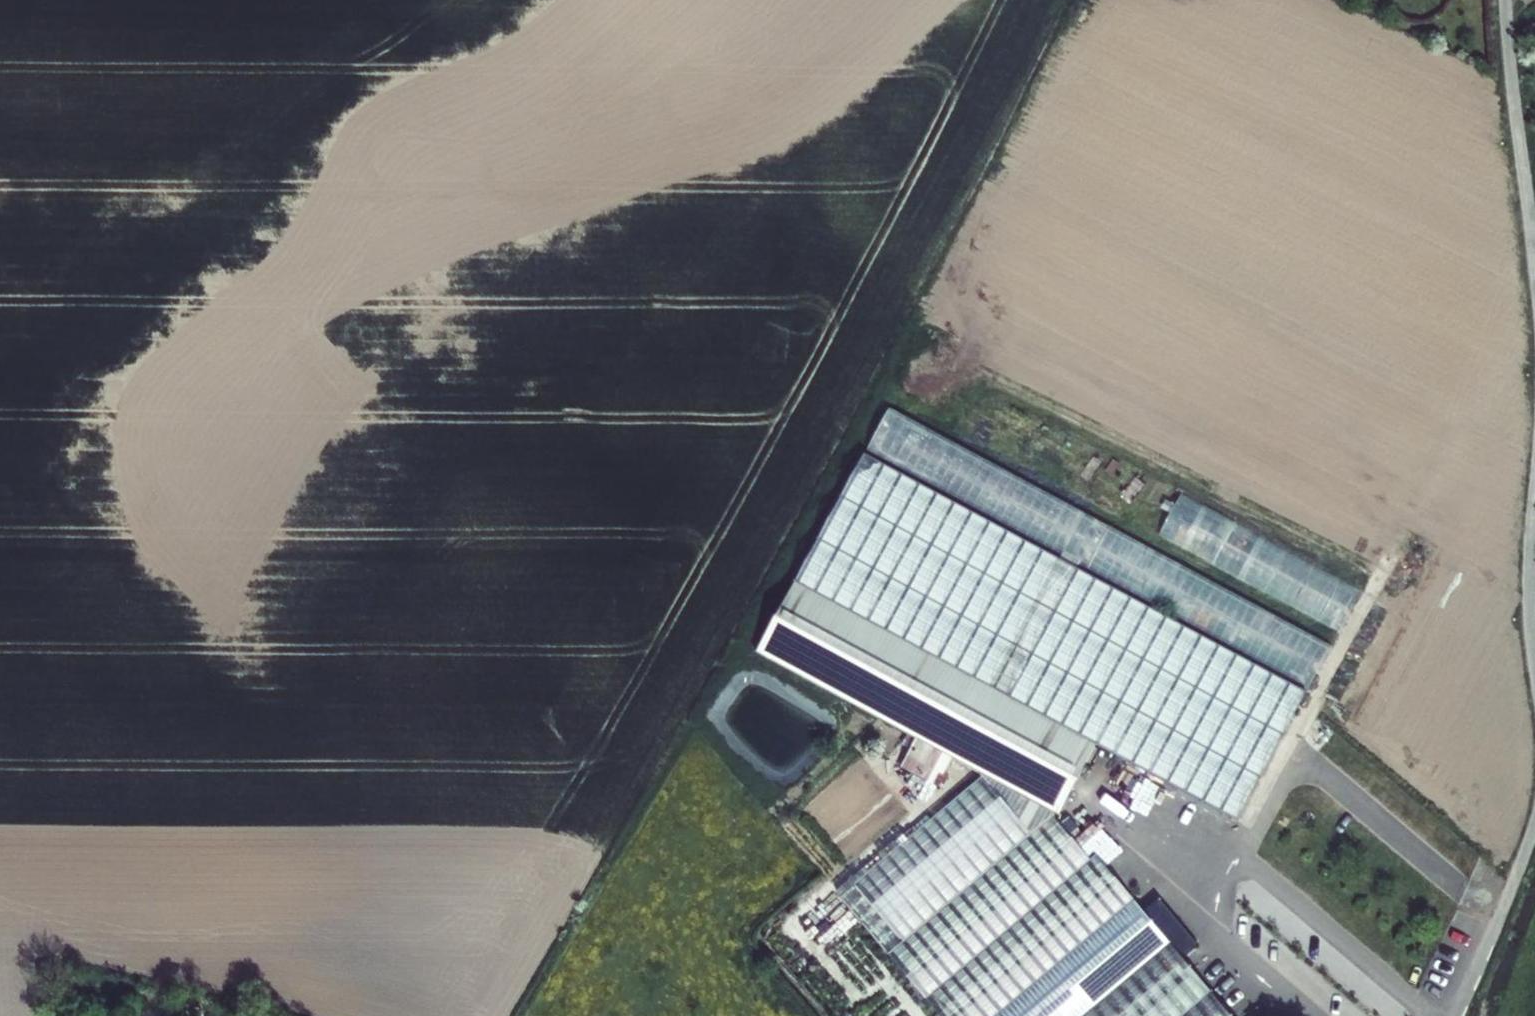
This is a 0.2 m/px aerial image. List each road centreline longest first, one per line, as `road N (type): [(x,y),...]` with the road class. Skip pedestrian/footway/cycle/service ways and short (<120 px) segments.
road 1 (residential): [(1534,259),(1505,0)]
road 2 (residential): [(1457,1015),(1534,826)]
road 3 (residential): [(1534,669),(1529,582),(1534,482)]

